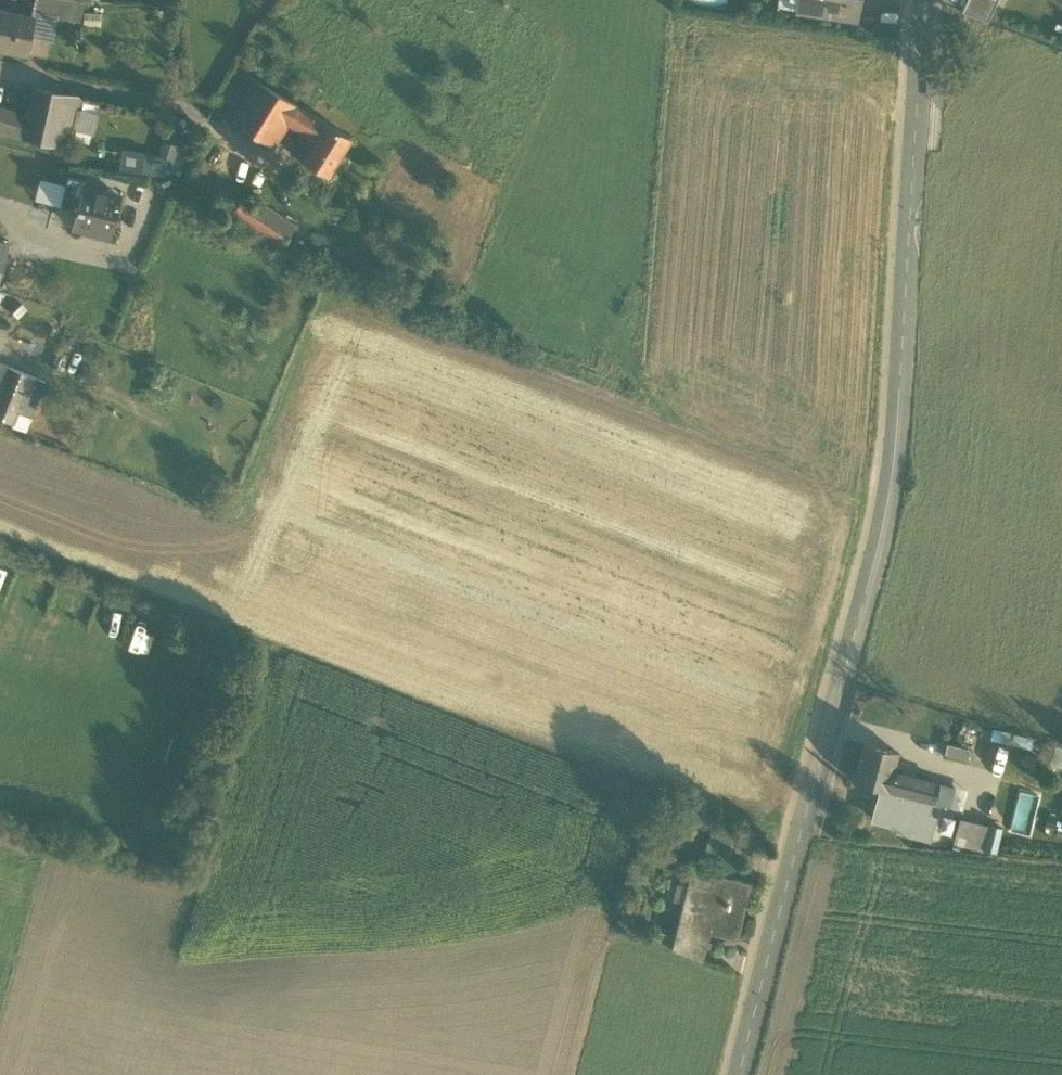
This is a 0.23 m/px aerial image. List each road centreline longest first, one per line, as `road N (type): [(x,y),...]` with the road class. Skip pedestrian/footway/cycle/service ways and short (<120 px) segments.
road 1 (residential): [(742,1074),(887,495),(926,0)]

